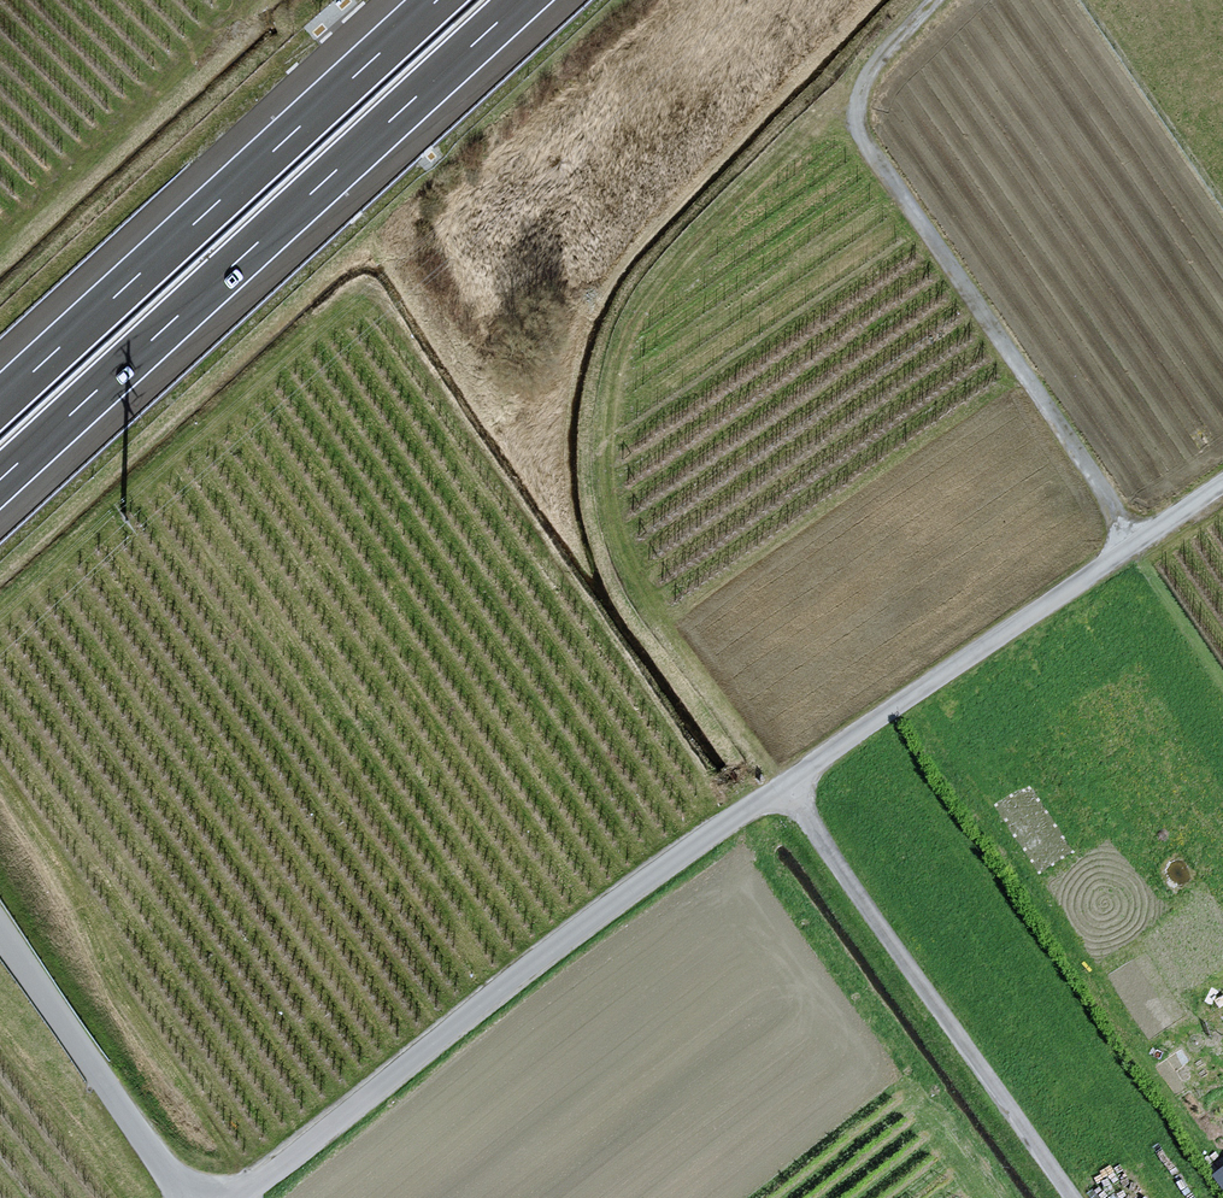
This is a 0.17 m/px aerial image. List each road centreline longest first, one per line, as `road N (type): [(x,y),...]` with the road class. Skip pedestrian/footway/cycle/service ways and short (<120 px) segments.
road 1 (unclassified): [(226,1197),(617,902),(1222,478)]
road 2 (motorway): [(0,480),(522,0)]
road 3 (track): [(939,0),(874,68),(857,118),(864,143),(1083,457),(1131,540)]
road 4 (motorway): [(437,0),(0,401)]
road 5 (track): [(1069,1197),(777,789)]
road 6 (unclassified): [(0,932),(184,1197)]

